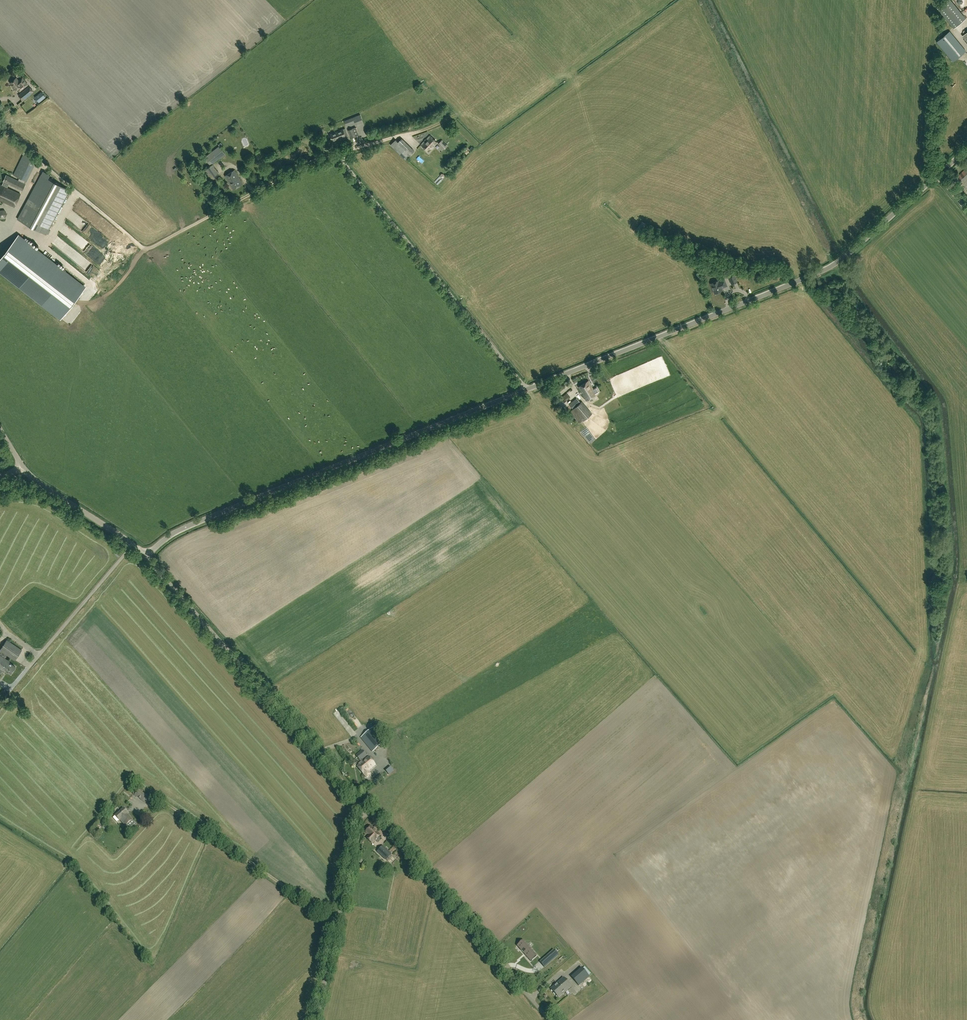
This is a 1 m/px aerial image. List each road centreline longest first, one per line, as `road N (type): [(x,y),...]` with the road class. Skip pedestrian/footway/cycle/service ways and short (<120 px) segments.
road 1 (unclassified): [(146,556),(185,528),(823,271),(939,175)]
road 2 (unclassified): [(363,806),(146,556)]
road 3 (unclassified): [(549,1019),(363,806)]
road 4 (unclassified): [(317,1019),(363,806)]
road 5 (unclassified): [(146,556),(21,465)]

